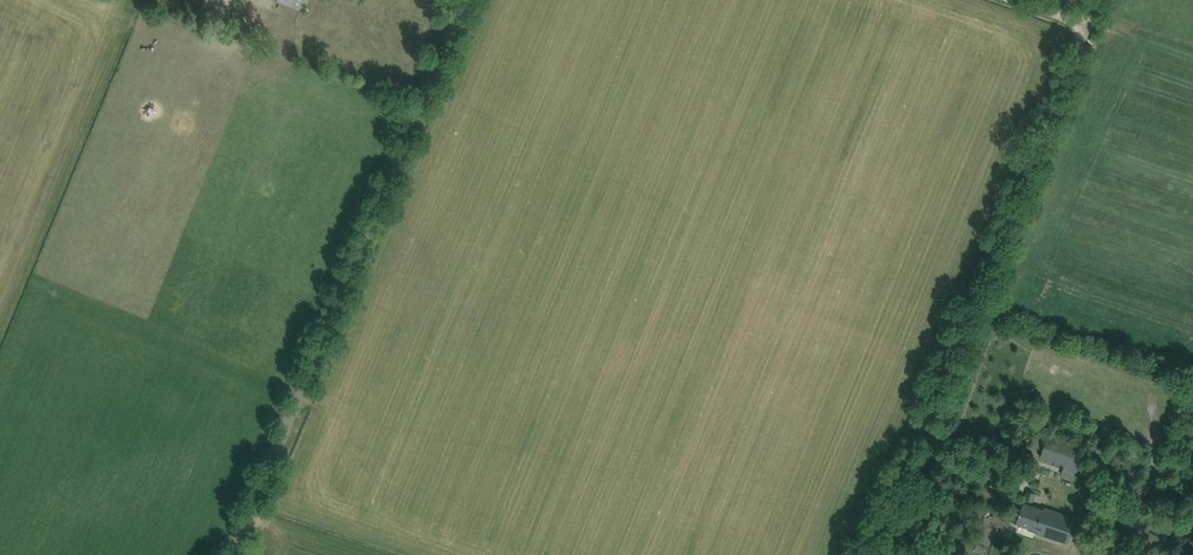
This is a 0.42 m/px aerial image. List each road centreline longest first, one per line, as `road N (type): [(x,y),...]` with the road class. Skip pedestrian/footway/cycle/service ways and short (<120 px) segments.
road 1 (track): [(1010,0),(1090,33),(876,554)]
road 2 (unclassified): [(233,554),(464,0)]

